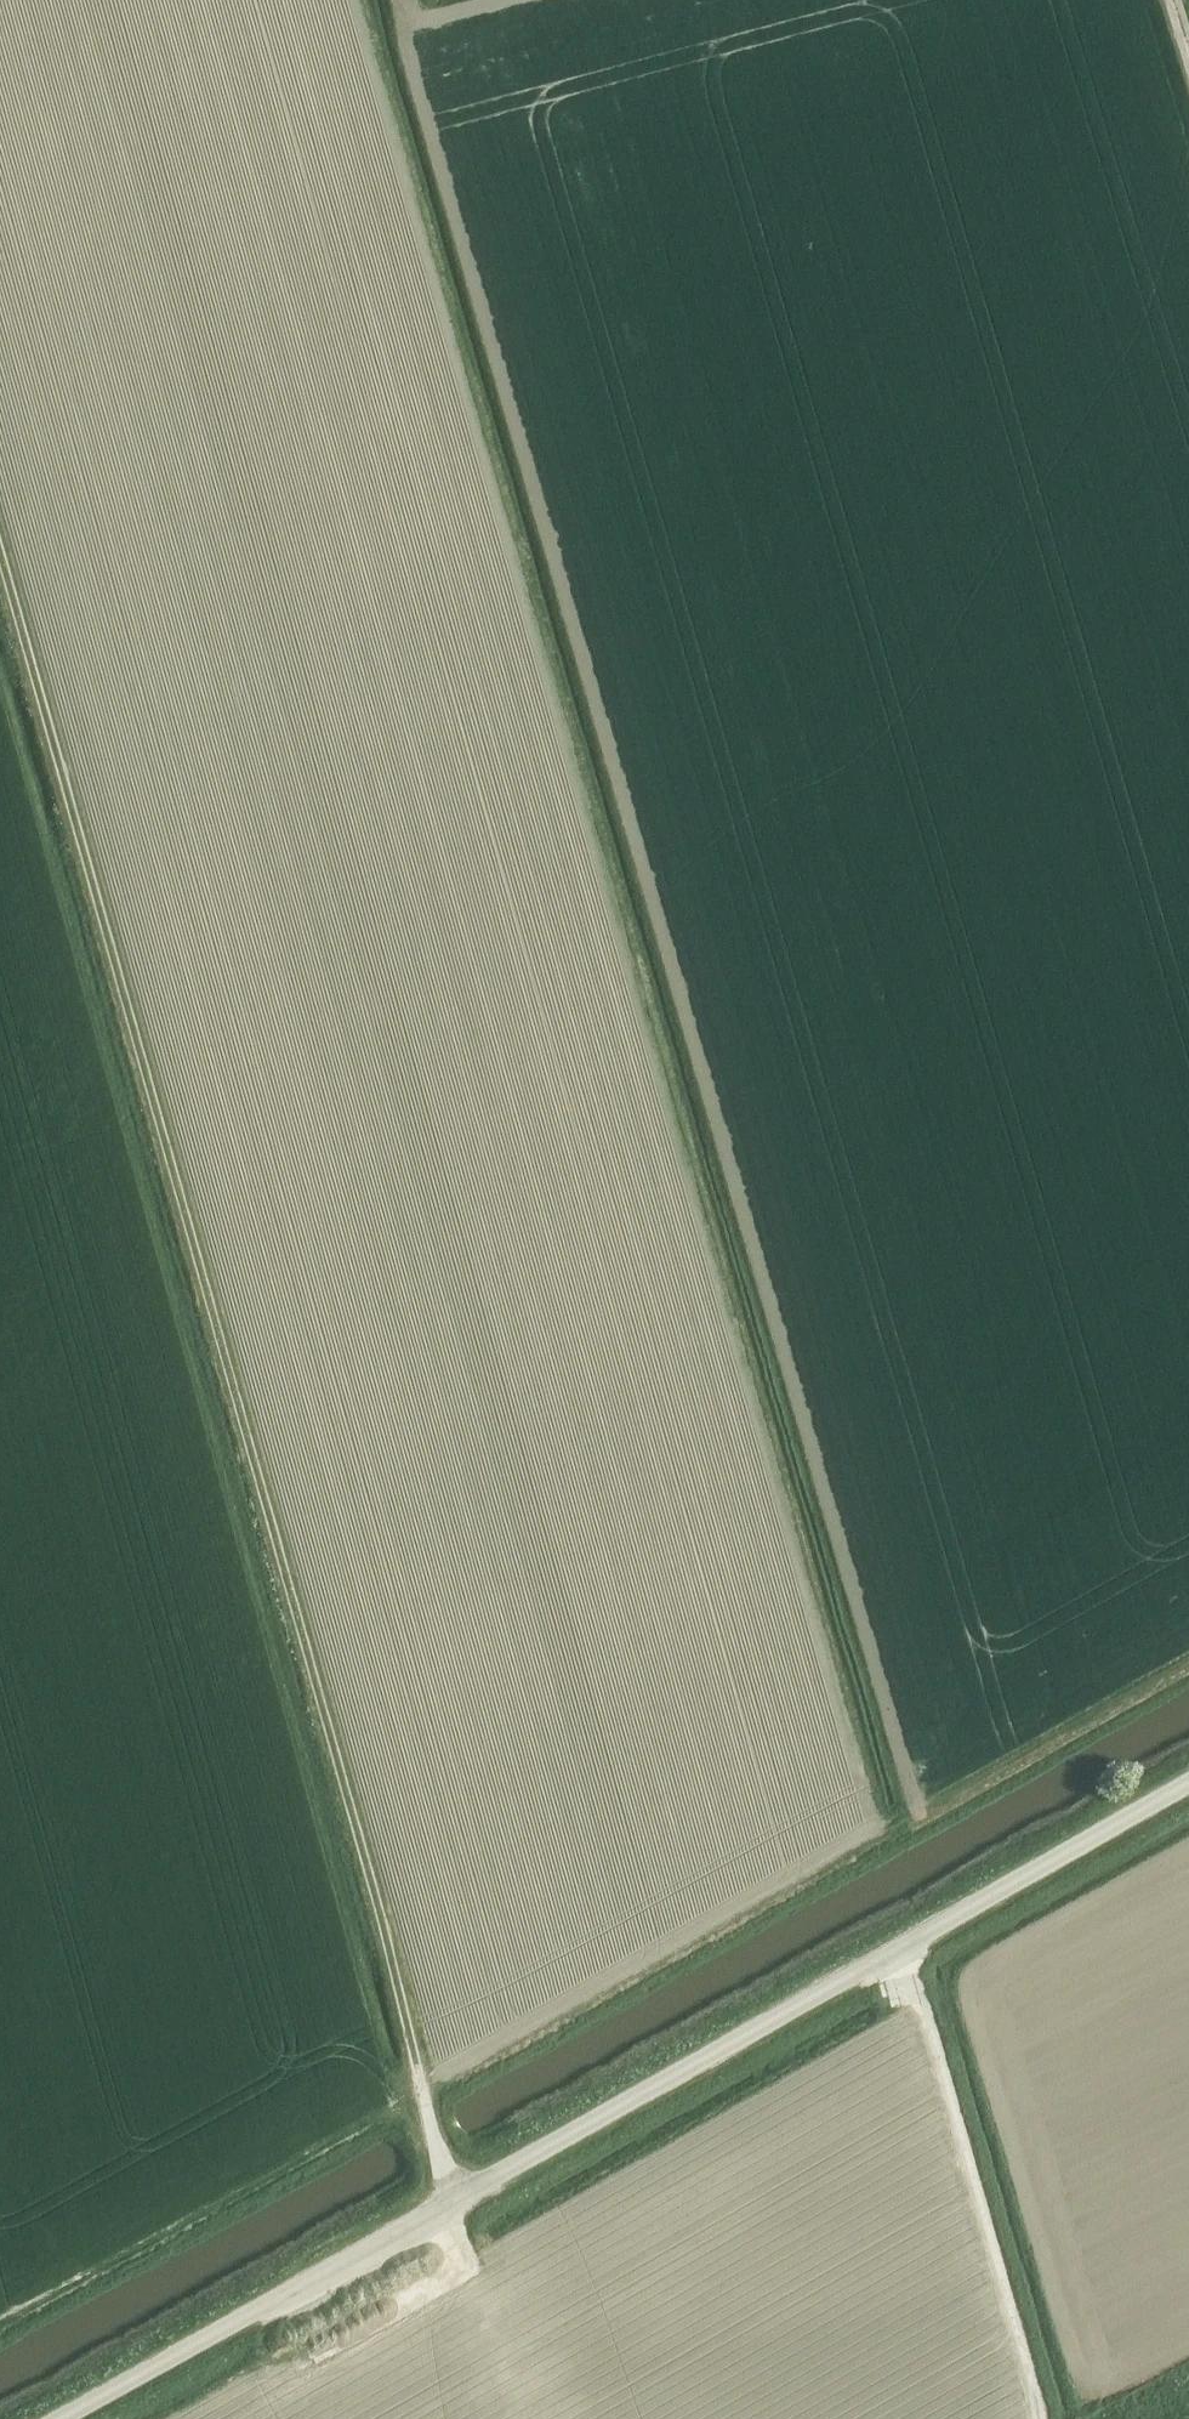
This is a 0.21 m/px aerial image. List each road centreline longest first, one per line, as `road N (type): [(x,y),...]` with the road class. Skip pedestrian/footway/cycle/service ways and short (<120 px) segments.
road 1 (unclassified): [(42,2418),(1188,1779)]

